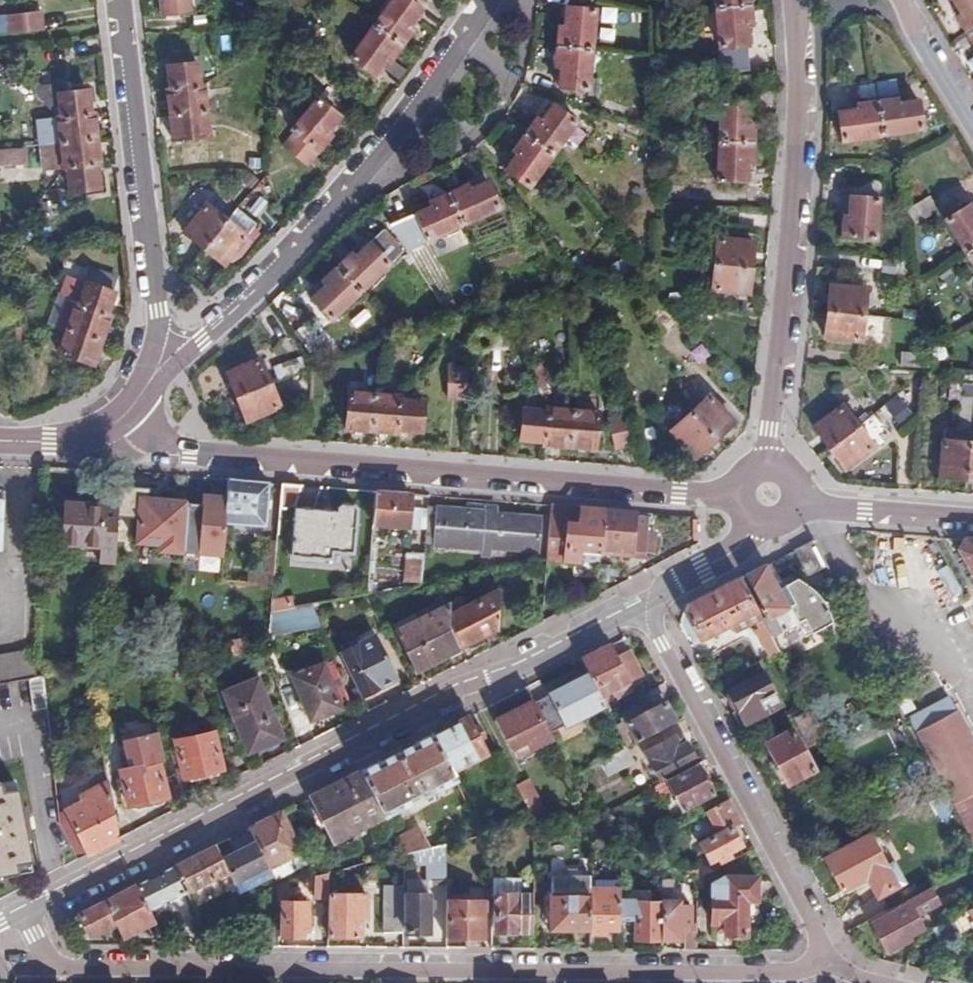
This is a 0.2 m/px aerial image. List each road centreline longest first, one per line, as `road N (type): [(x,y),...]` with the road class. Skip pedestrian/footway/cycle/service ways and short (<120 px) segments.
road 1 (unclassified): [(823,957),(792,973),(68,968),(44,956),(24,913)]
road 2 (unclassified): [(24,913),(642,606)]
road 3 (tertiary): [(738,495),(211,460),(122,416)]
road 4 (residential): [(122,416),(235,308),(321,211),(482,0)]
road 5 (residential): [(794,4),(788,285),(769,466)]
road 6 (residential): [(121,0),(159,328),(122,416)]
road 7 (unclassified): [(642,606),(823,957)]
road 8 (residential): [(794,501),(972,517)]
road 9 (unclassified): [(642,606),(731,551),(753,520)]
road 10 (residential): [(972,119),(900,0)]
road 11 (tertiary): [(0,444),(68,440),(122,416)]

